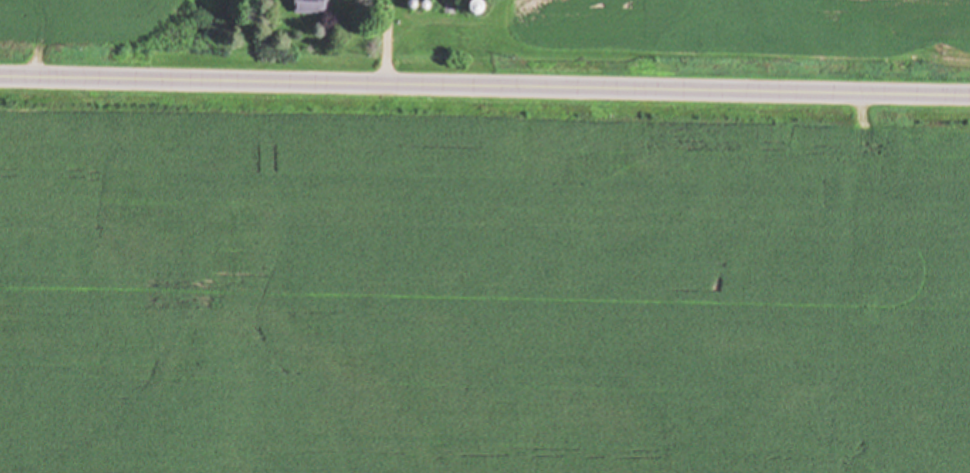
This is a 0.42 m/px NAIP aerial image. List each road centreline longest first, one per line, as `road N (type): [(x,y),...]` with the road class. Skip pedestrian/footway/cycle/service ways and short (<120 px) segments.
road 1 (secondary): [(969,96),(0,78)]

